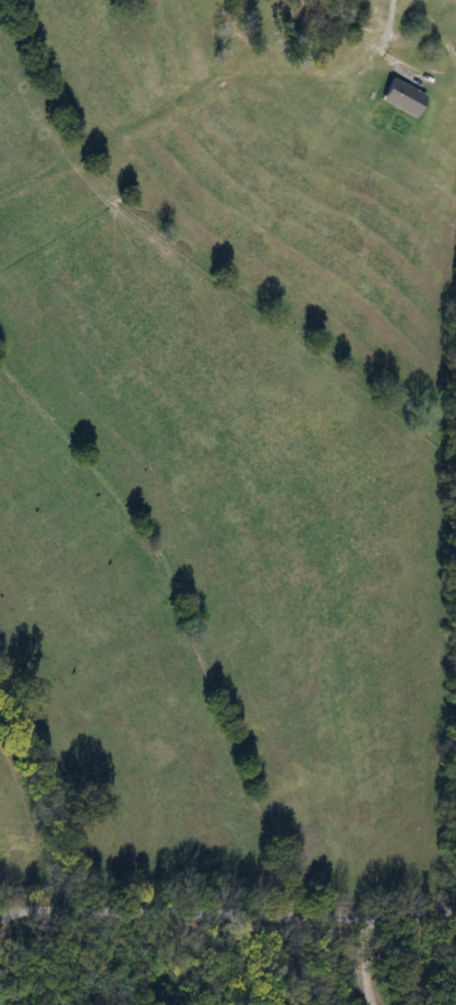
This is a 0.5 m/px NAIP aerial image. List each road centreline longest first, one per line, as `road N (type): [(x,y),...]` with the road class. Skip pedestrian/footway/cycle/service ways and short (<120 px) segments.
road 1 (residential): [(0,921),(44,909),(351,919),(455,913)]

